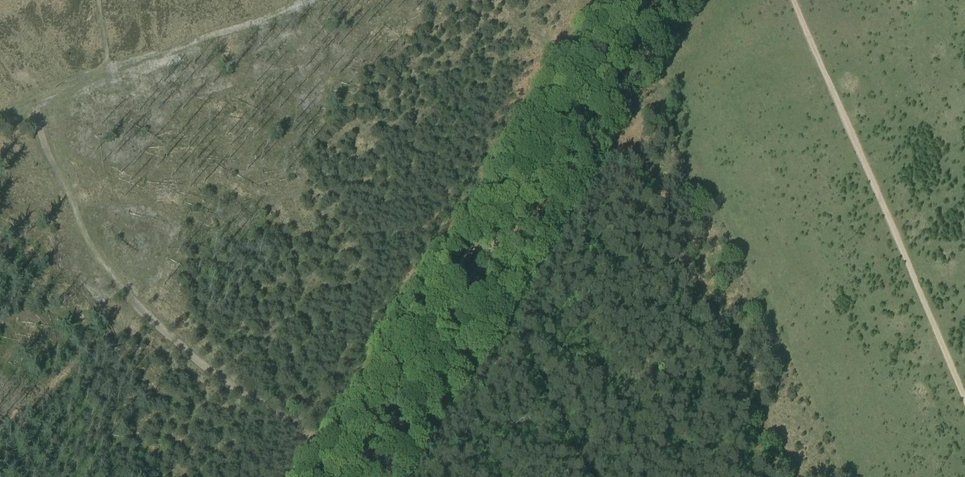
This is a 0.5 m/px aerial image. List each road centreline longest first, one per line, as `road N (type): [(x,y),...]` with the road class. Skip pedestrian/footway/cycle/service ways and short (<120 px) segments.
road 1 (track): [(355,462),(645,0)]
road 2 (track): [(794,0),(964,399)]
road 3 (track): [(0,431),(139,305)]

